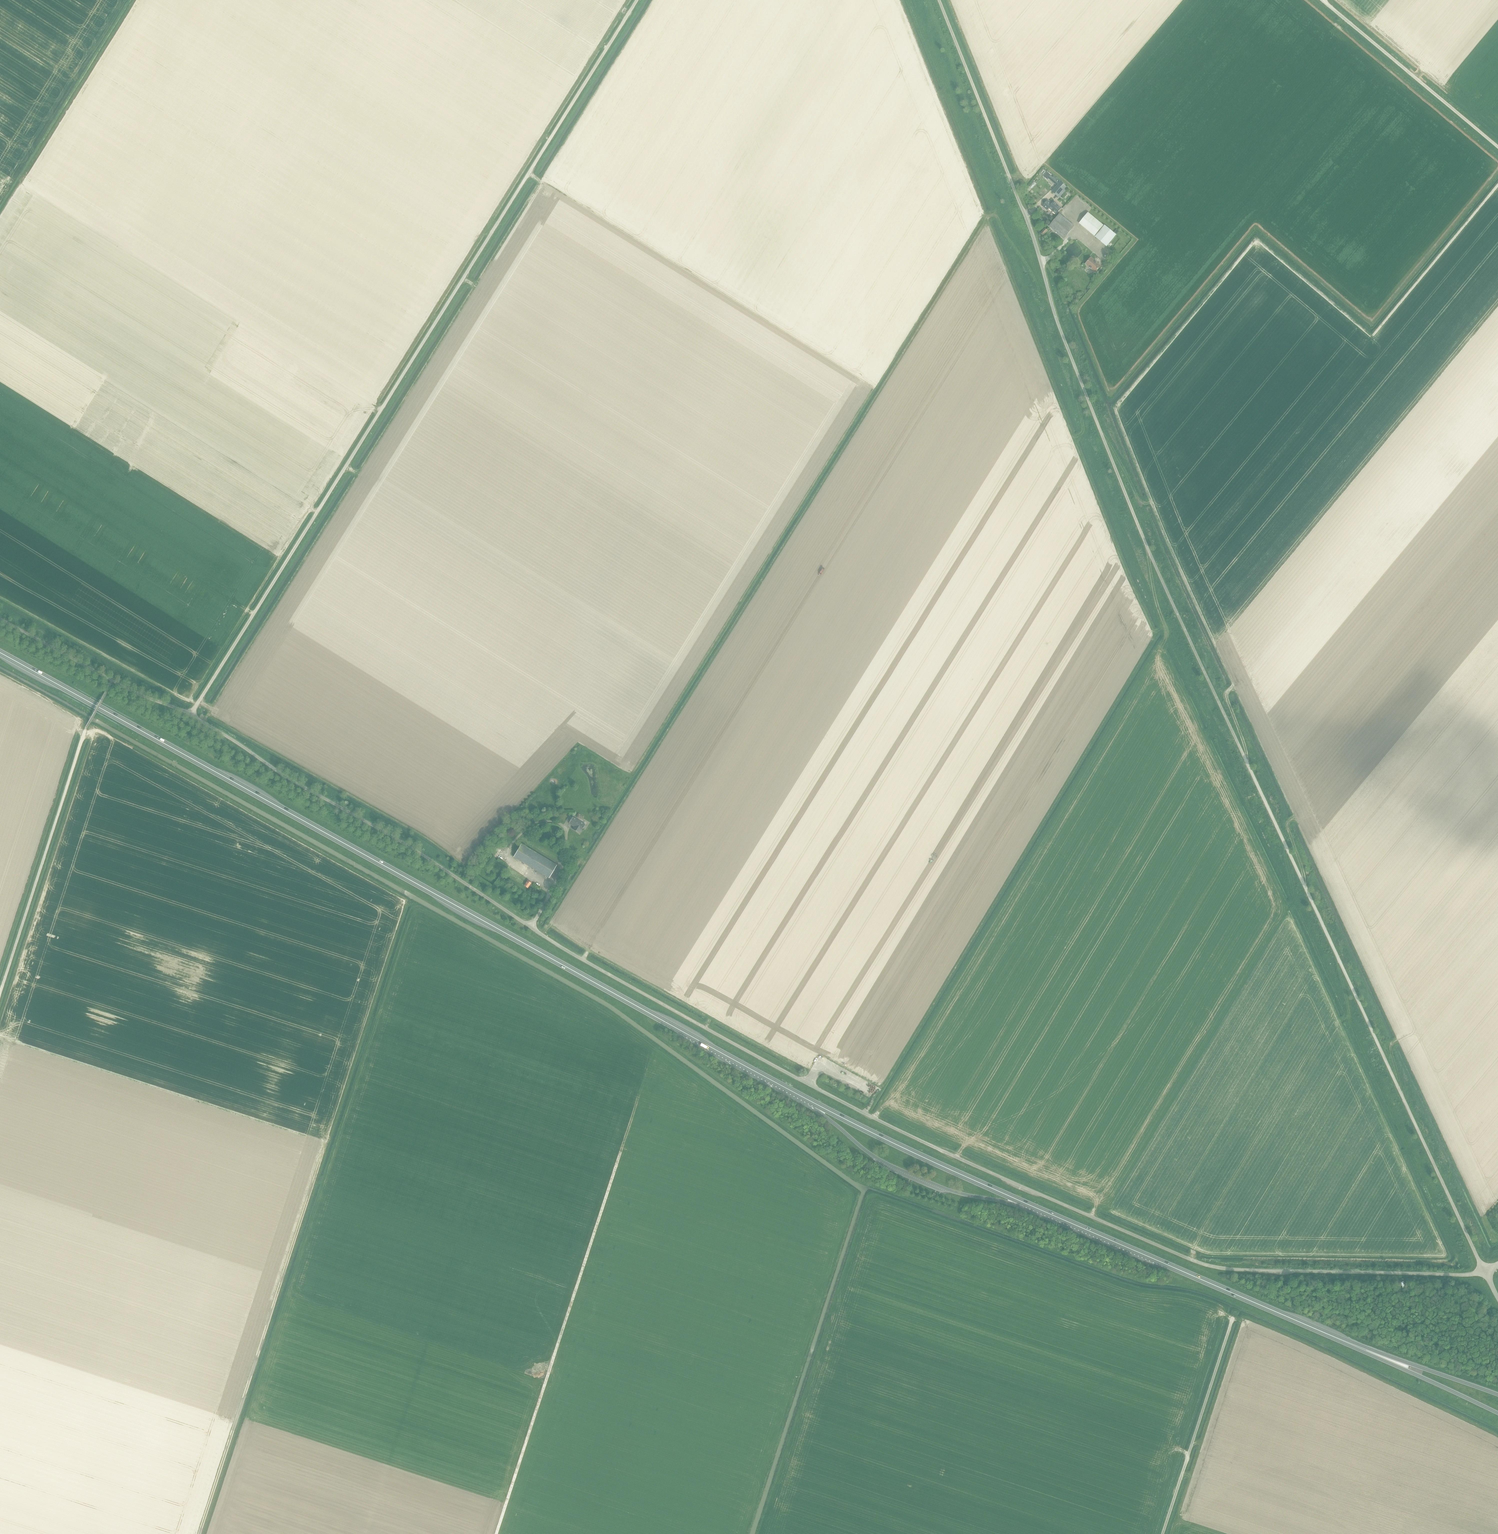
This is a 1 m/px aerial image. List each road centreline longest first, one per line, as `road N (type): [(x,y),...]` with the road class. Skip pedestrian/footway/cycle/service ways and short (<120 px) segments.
road 1 (unclassified): [(1485,1271),(1228,1269),(1174,1253),(808,1084),(590,964),(190,714)]
road 2 (unclassified): [(1485,1271),(1155,554),(1052,307),(938,0)]
road 3 (trunk): [(816,1104),(0,653)]
road 4 (unclassified): [(190,714),(638,0)]
road 5 (track): [(621,1153),(497,1533)]
road 6 (trunk): [(1024,1203),(1366,1350)]
road 7 (unclassified): [(0,994),(85,728)]
road 8 (unclassified): [(1162,1533),(1233,1312)]
road 9 (trunk): [(816,1104),(1024,1203)]
road 10 (unclassified): [(1497,147),(1321,0)]
road 11 (unclassified): [(190,714),(0,618)]
road 12 (trunk): [(1366,1350),(1497,1414)]
road 13 (trunk): [(1497,1395),(1366,1350)]

